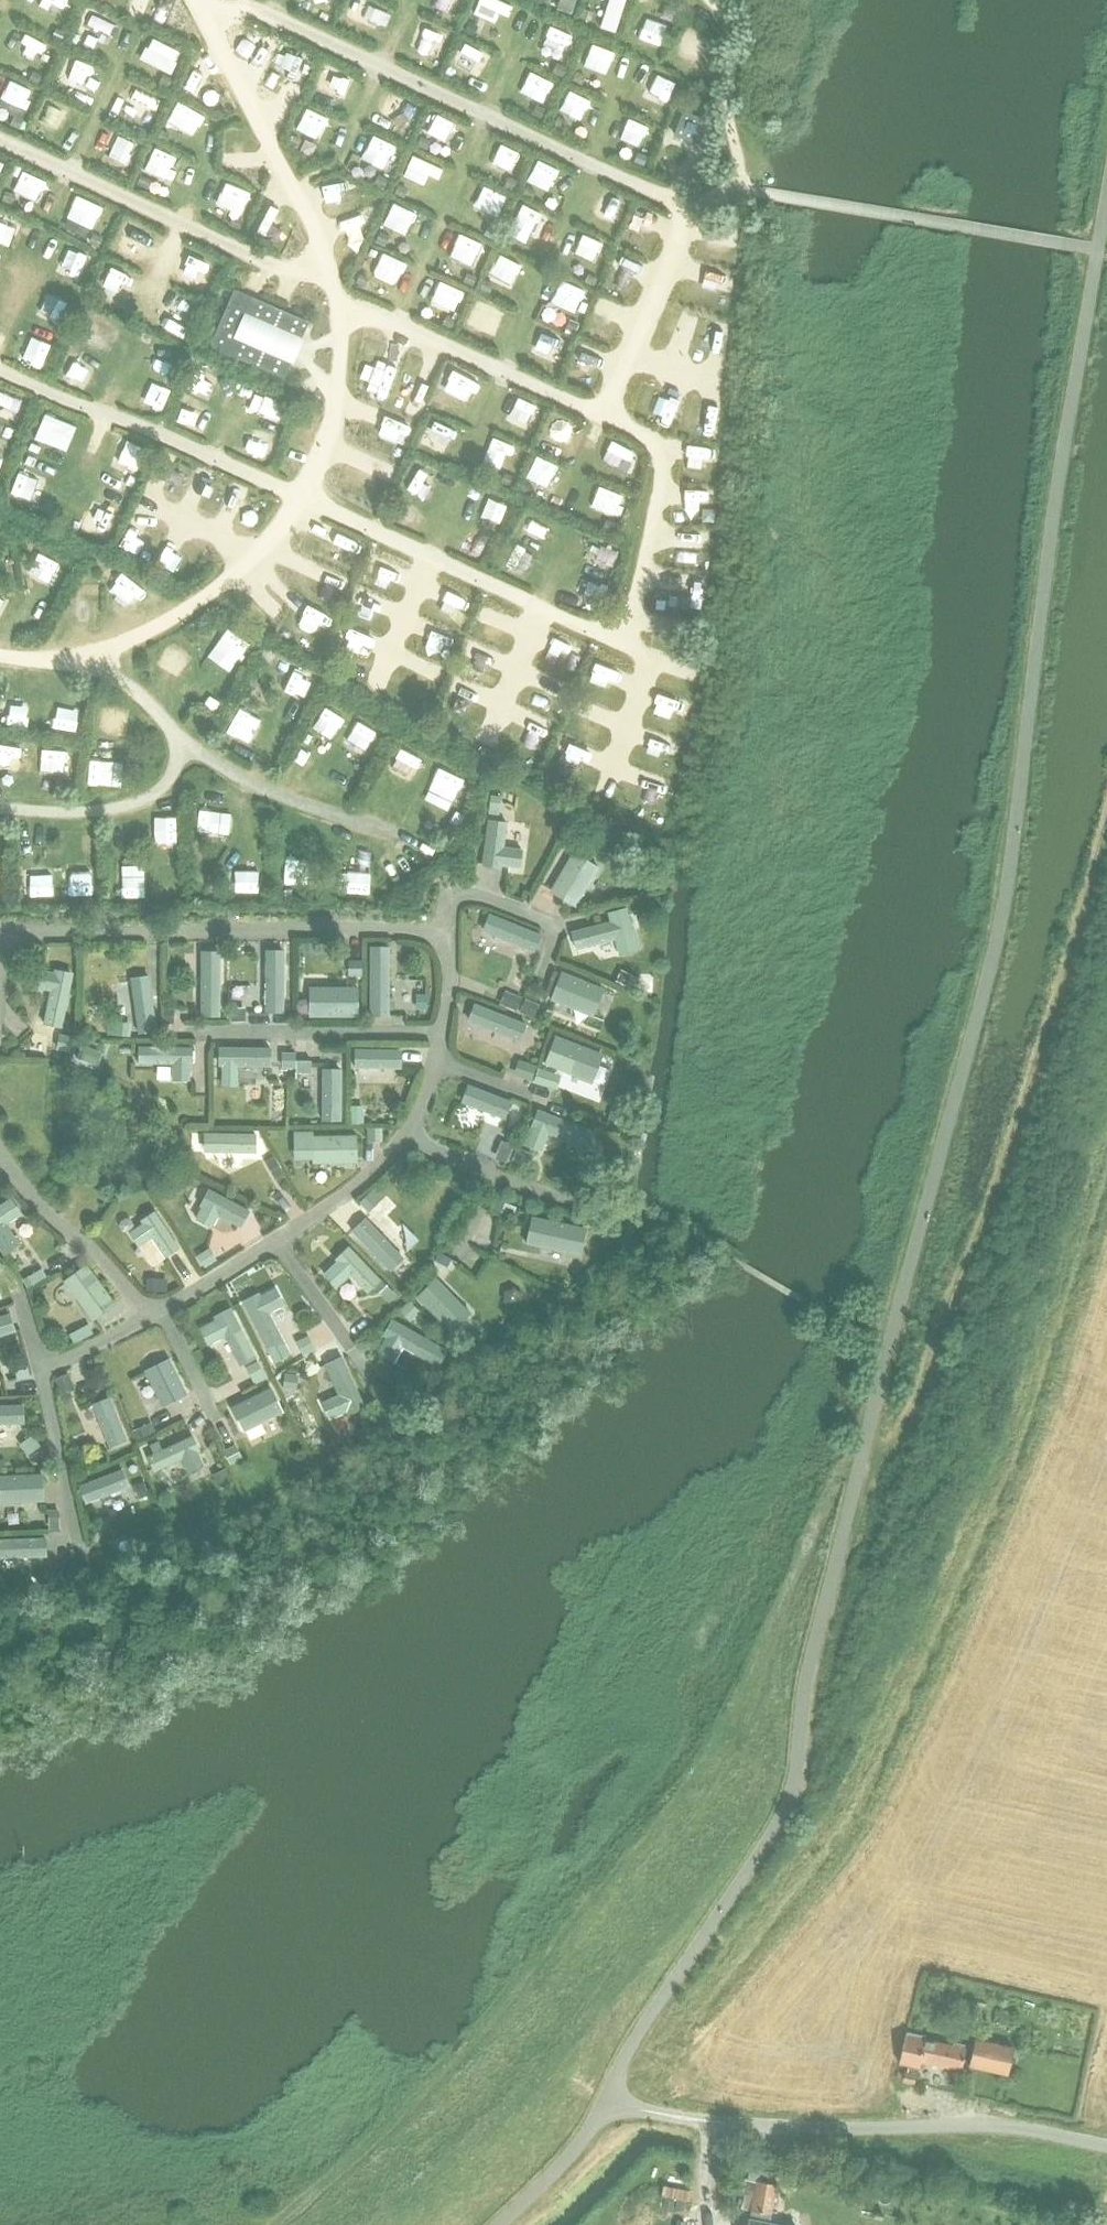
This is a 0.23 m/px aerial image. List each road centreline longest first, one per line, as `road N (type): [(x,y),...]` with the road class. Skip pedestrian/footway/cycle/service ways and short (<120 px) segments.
road 1 (unclassified): [(44,1366),(183,1298),(345,1194),(384,1159),(419,1110),(438,1063),(451,960),(438,937),(422,933),(0,927)]
road 2 (unclassified): [(1106,2146),(1020,2129),(827,2130),(668,2116)]

